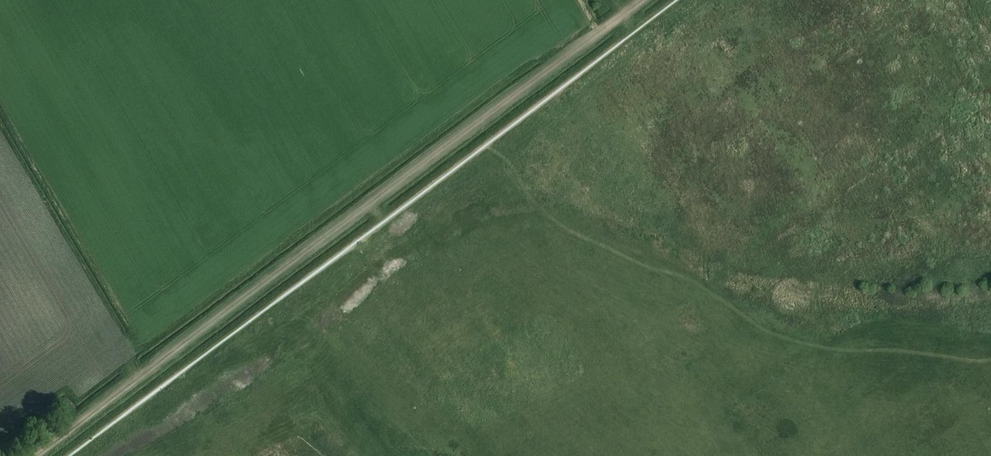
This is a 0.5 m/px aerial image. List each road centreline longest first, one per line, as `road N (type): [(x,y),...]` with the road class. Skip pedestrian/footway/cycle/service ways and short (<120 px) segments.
road 1 (track): [(35,455),(641,0)]

